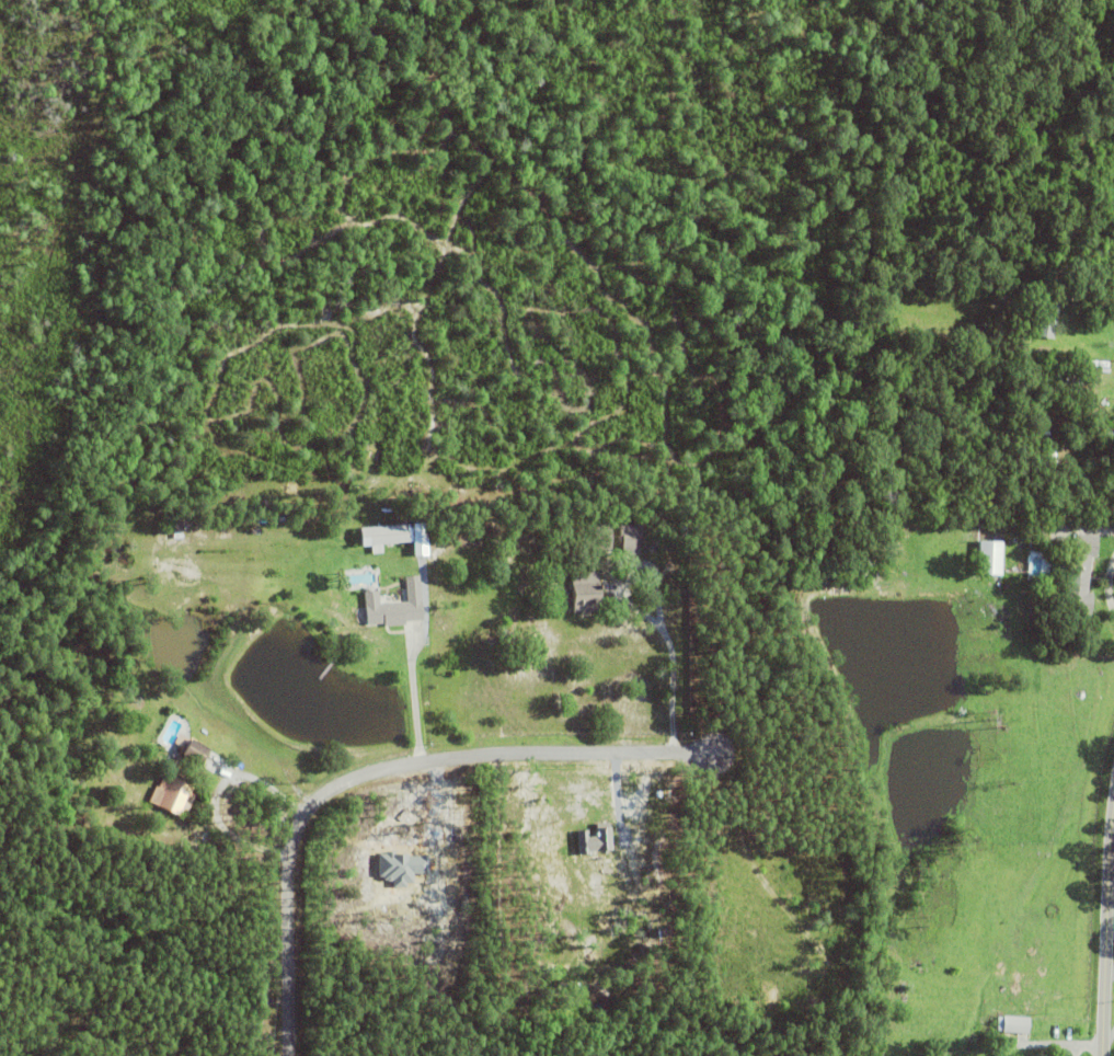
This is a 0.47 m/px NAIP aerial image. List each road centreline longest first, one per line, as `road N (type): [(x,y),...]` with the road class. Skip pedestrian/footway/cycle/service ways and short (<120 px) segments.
road 1 (residential): [(292,1055),(295,840),(306,817),(335,792),(392,769),(467,757),(738,753)]
road 2 (tertiary): [(1113,861),(1106,1055)]

